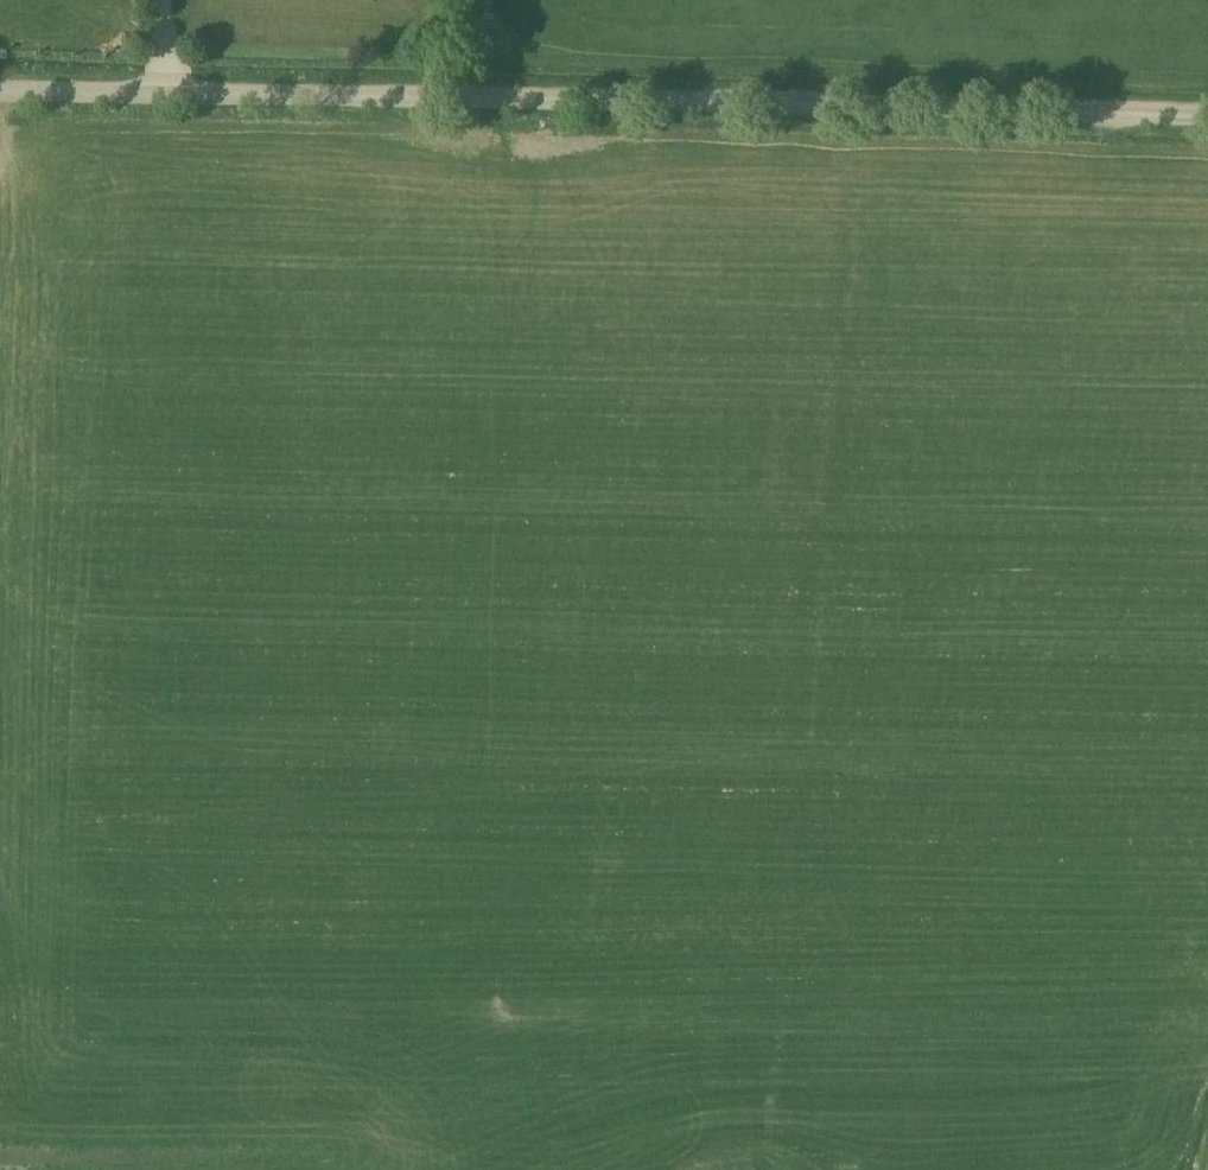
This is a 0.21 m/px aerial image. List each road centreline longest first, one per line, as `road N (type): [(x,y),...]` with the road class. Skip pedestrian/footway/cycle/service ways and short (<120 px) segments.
road 1 (tertiary): [(1207,117),(0,93)]

